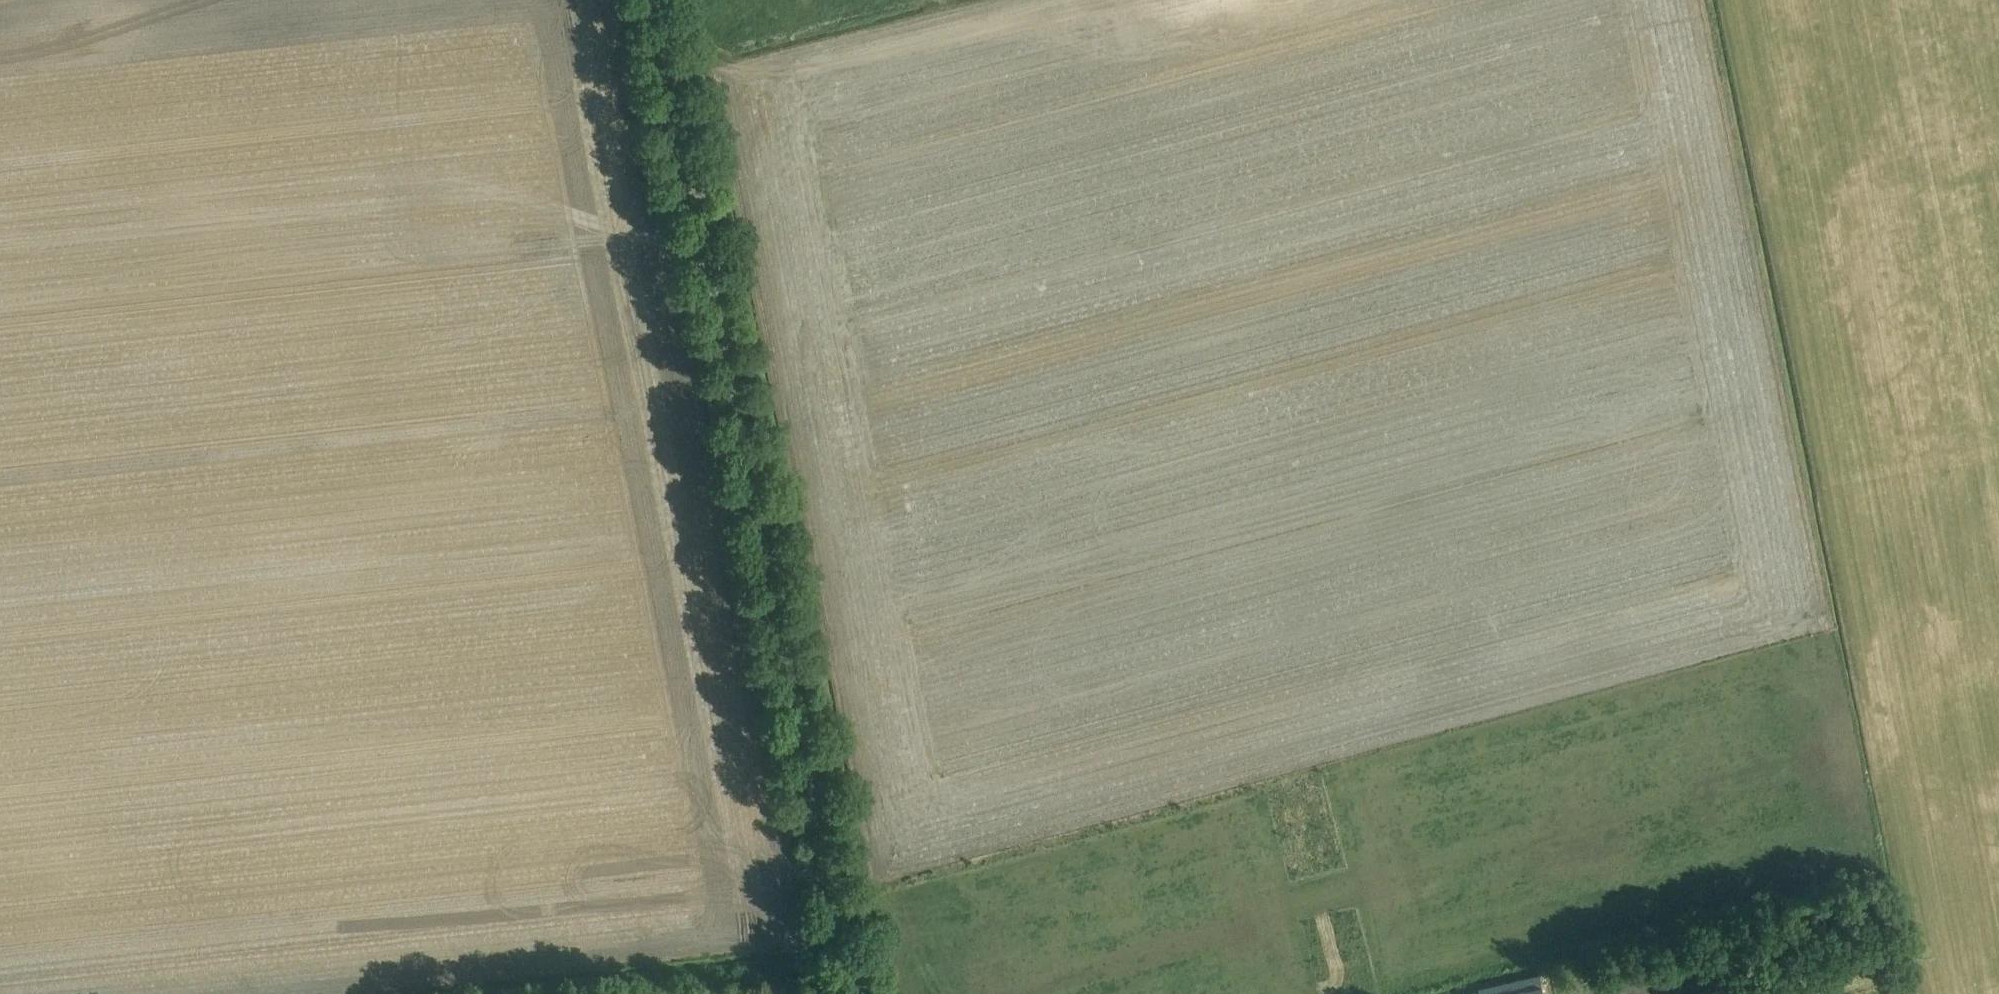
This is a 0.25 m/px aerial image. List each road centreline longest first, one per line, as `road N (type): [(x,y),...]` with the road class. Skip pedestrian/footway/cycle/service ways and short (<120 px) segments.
road 1 (unclassified): [(857,993),(657,0)]

